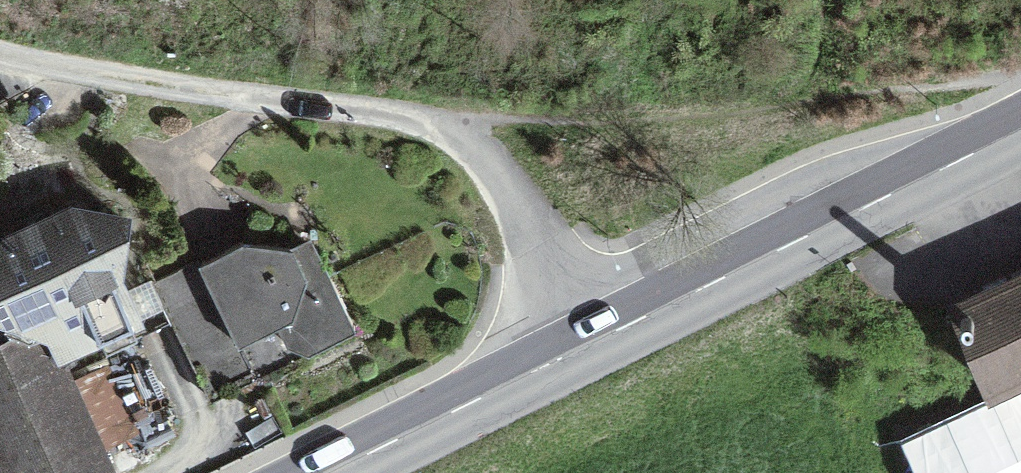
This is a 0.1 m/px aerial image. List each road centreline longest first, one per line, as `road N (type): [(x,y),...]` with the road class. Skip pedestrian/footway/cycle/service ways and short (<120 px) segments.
road 1 (residential): [(589,343),(512,181),(480,144),(447,128),(0,41)]
road 2 (secondary): [(589,343),(1020,128)]
road 3 (secondary): [(328,472),(589,343)]

